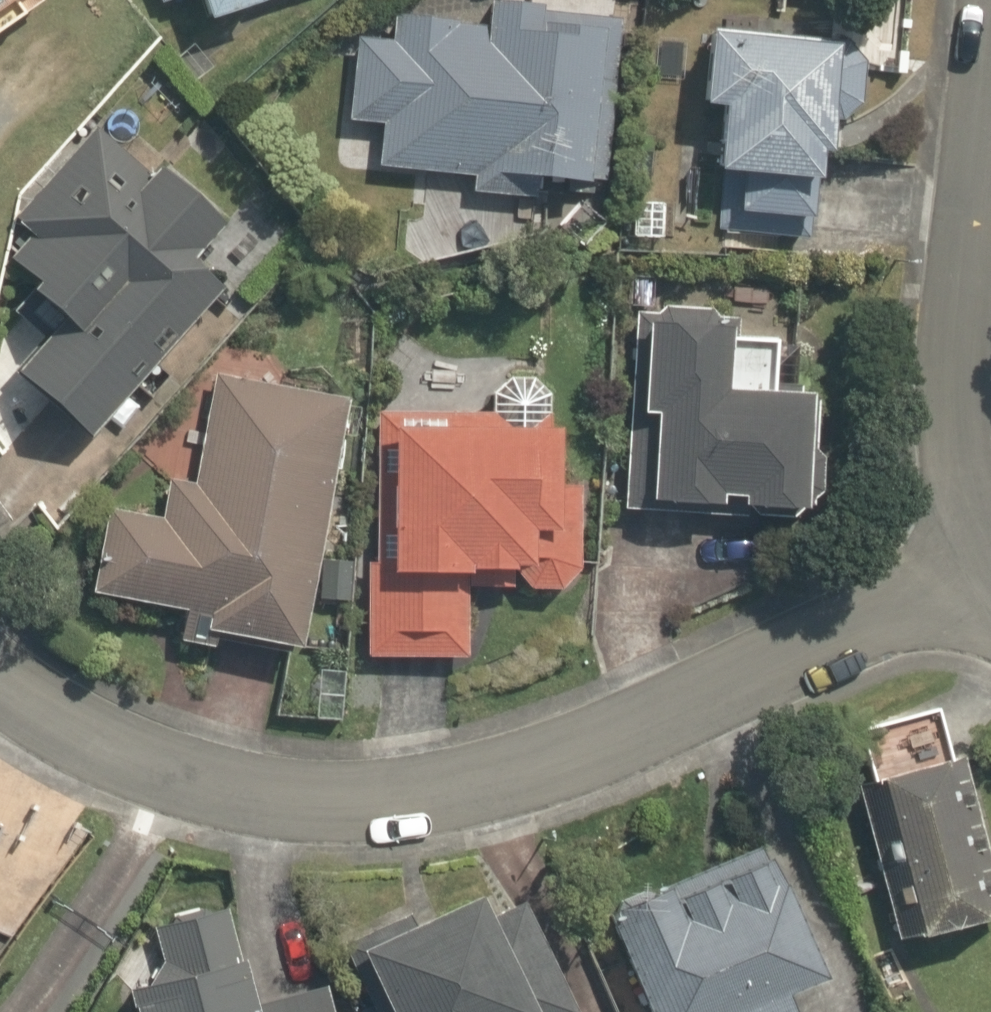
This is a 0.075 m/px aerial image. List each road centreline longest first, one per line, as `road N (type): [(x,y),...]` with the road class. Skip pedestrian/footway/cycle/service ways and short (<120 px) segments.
road 1 (residential): [(0,682),(45,719),(181,786),(318,813),(452,795),(592,759),(980,577)]
road 2 (residential): [(990,159),(966,378),(980,577)]

